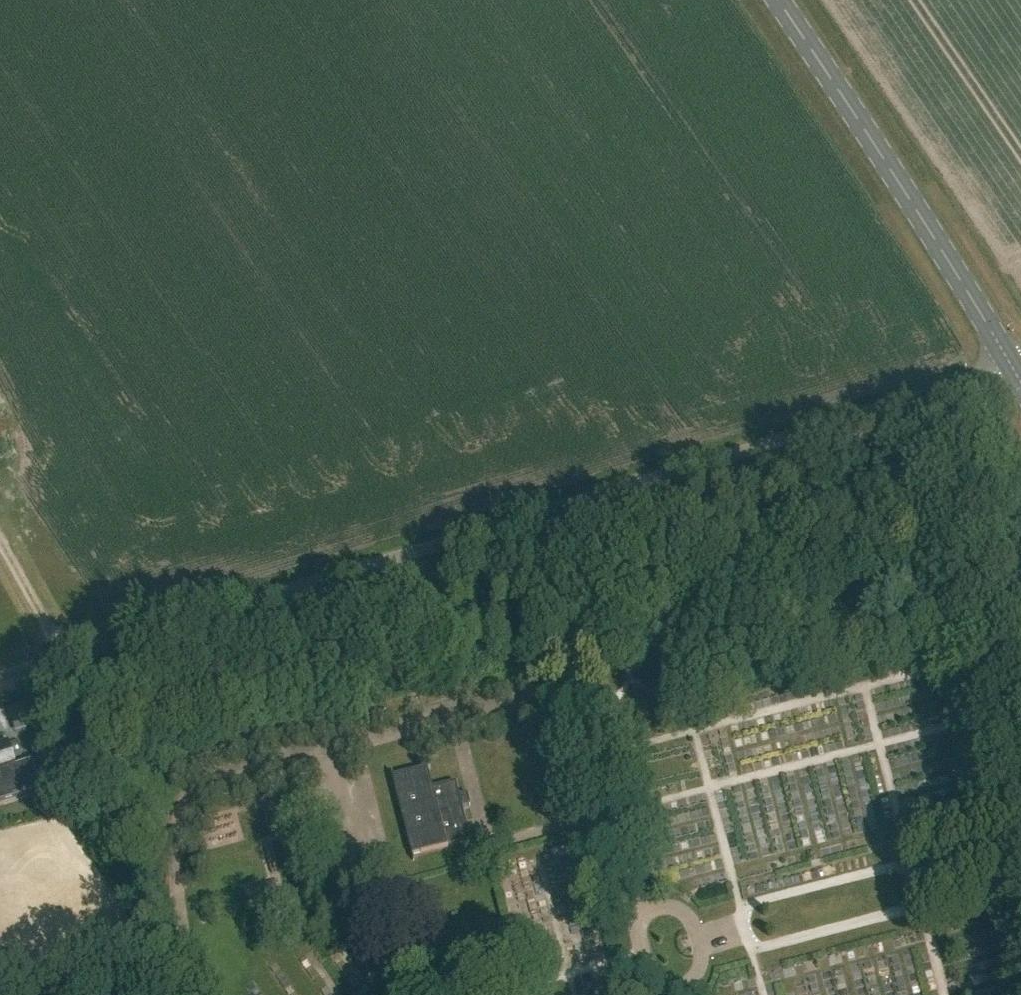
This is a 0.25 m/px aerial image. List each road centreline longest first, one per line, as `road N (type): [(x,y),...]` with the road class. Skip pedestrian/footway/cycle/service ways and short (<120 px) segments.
road 1 (unclassified): [(0,676),(1014,364)]
road 2 (primary): [(1014,364),(777,0)]

